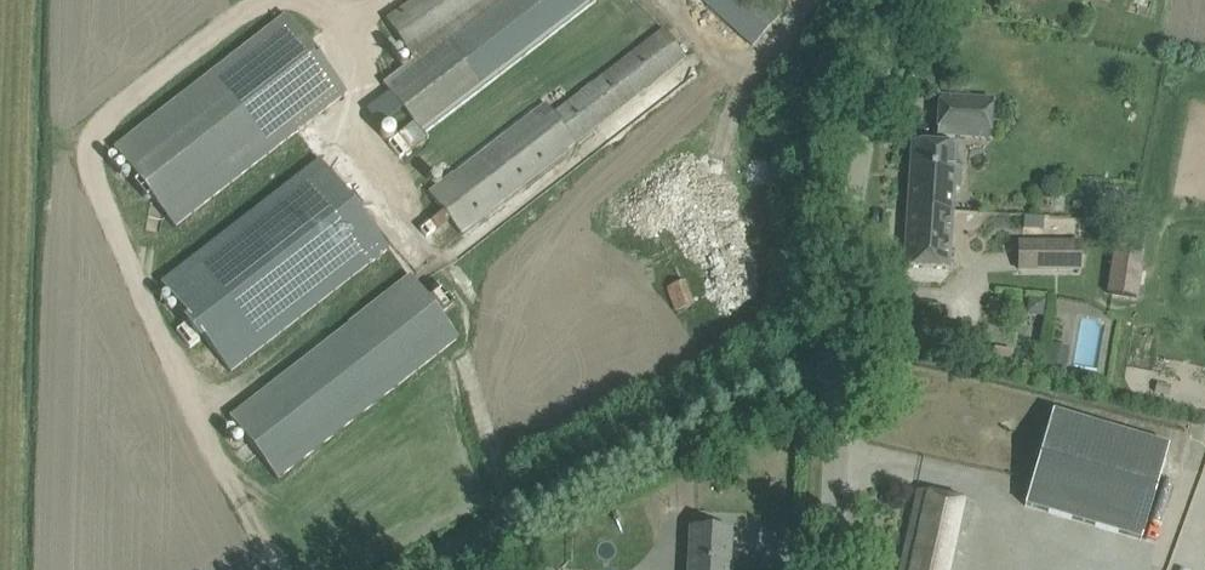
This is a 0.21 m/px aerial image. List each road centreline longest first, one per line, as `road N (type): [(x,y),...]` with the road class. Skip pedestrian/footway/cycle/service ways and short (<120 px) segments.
road 1 (tertiary): [(827,569),(837,359),(863,159),(903,0)]
road 2 (track): [(431,569),(837,359)]

